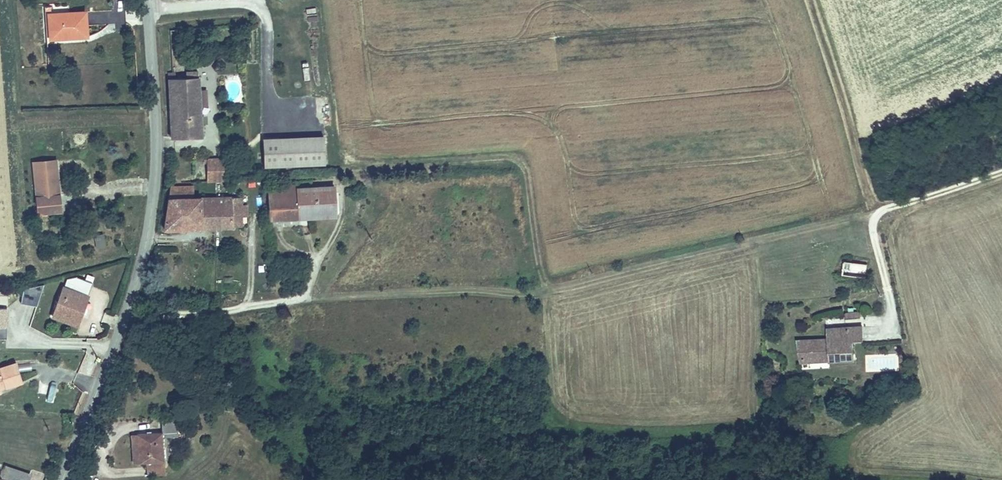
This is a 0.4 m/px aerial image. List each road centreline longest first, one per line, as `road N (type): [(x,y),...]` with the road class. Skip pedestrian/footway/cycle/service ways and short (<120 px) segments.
road 1 (track): [(876,214),(542,291),(302,298)]
road 2 (unclassified): [(60,479),(124,317),(146,235),(156,146),(148,0)]

